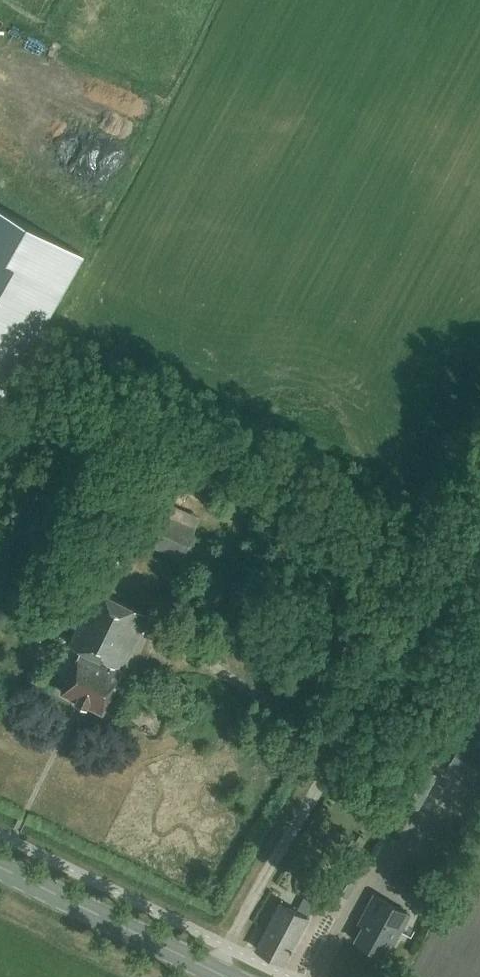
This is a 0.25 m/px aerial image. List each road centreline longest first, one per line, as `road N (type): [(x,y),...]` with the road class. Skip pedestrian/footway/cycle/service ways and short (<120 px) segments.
road 1 (secondary): [(224,976),(0,868)]

